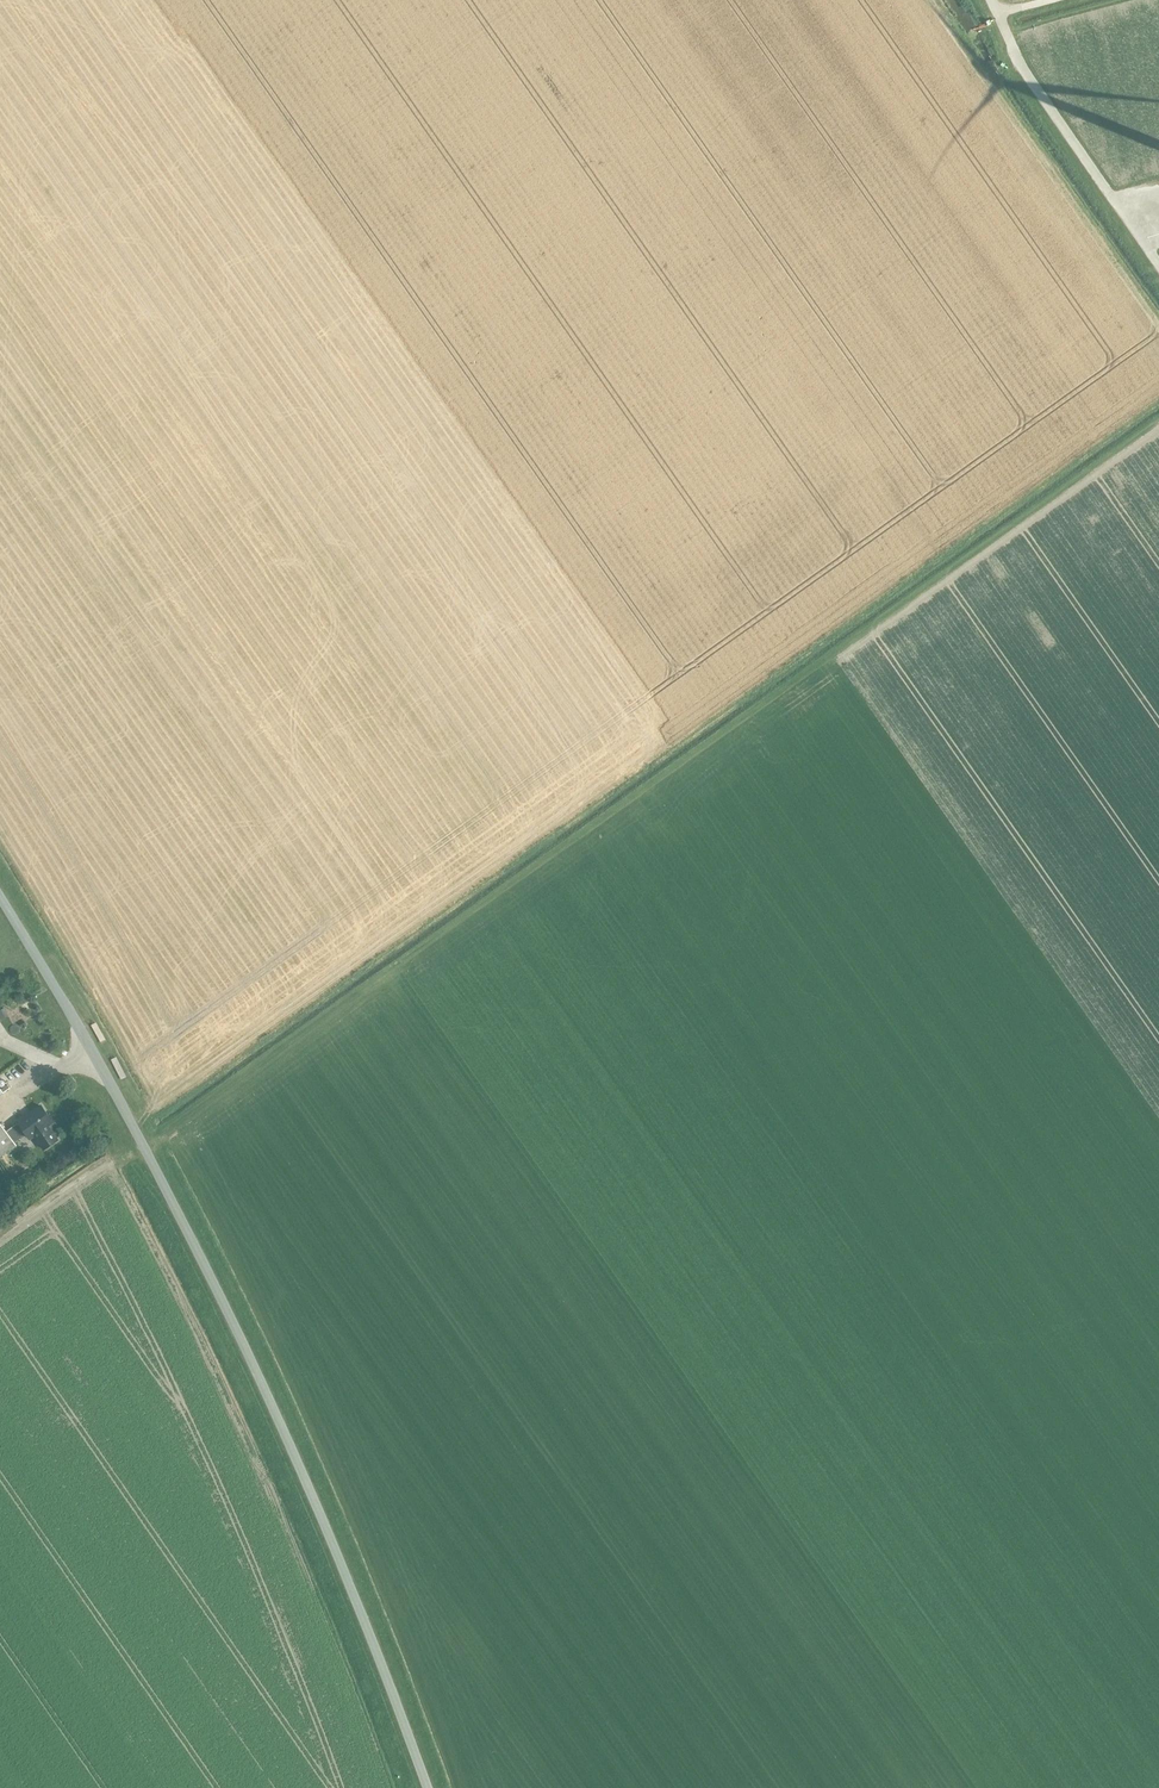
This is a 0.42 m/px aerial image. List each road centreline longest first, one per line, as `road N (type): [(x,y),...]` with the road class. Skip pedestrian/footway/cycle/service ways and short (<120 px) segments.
road 1 (tertiary): [(427,1787),(293,1449),(138,1134),(0,895)]
road 2 (track): [(992,0),(1023,71),(1158,266)]

